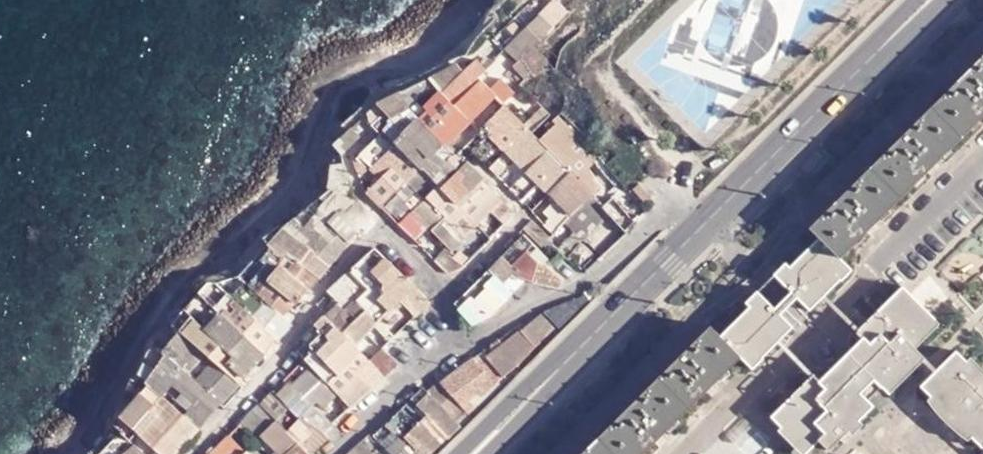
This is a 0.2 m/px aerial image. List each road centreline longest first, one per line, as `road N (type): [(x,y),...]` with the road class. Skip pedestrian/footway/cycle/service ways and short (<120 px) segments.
road 1 (residential): [(190,453),(287,344),(317,291),(376,230),(389,231),(434,273),(447,294),(454,344)]
road 2 (tertiary): [(698,231),(928,0)]
road 3 (tertiary): [(475,453),(698,231)]
road 4 (residential): [(454,344),(595,276),(662,218),(681,218),(698,231)]
road 5 (residential): [(332,453),(454,344)]

